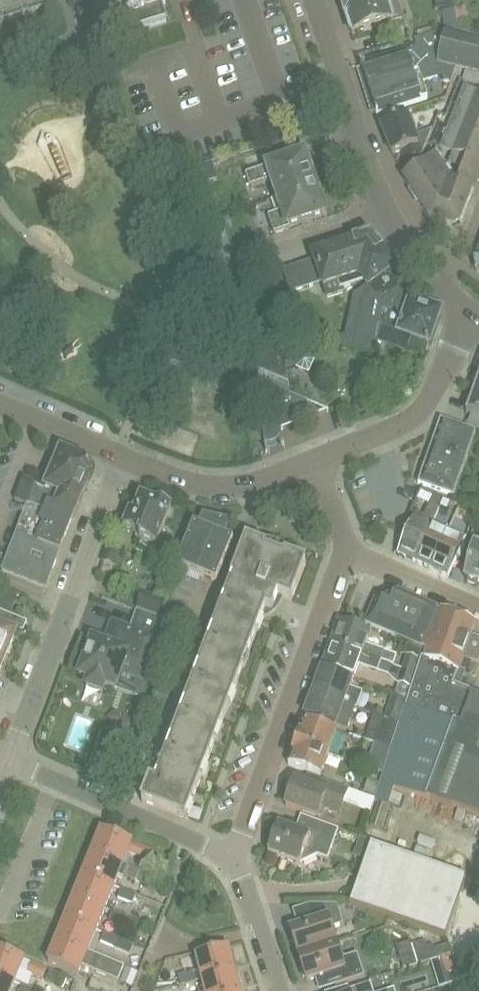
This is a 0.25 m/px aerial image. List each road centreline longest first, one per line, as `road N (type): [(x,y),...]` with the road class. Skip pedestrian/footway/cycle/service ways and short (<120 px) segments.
road 1 (residential): [(235,855),(348,544)]
road 2 (residential): [(10,760),(123,453)]
road 3 (residential): [(319,464),(418,420),(470,314)]
road 4 (residential): [(388,211),(313,0)]
road 5 (residential): [(123,453),(188,483),(226,489),(319,464)]
road 6 (residential): [(200,273),(388,211)]
road 7 (residential): [(235,855),(55,780)]
road 8 (residential): [(478,610),(369,563),(348,544)]
road 9 (residential): [(0,915),(55,780)]
road 10 (residential): [(279,990),(235,855)]
road 11 (residential): [(123,453),(0,404)]

